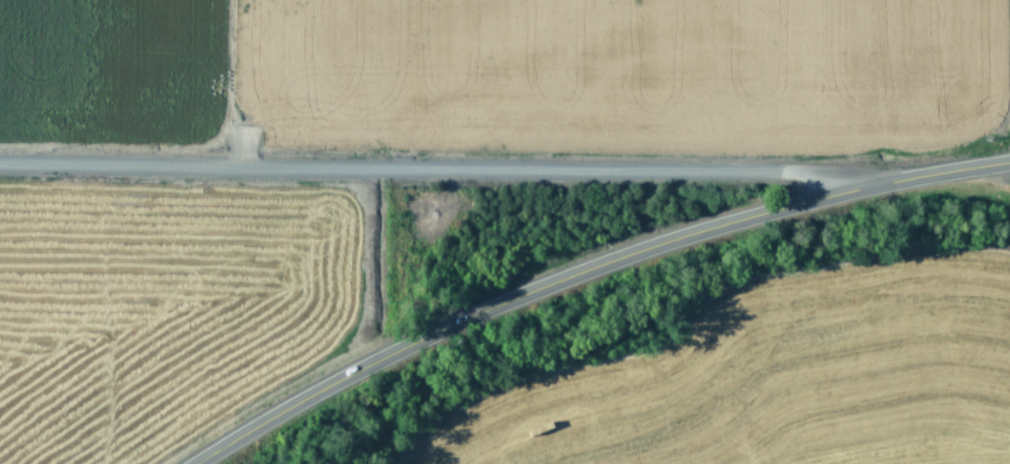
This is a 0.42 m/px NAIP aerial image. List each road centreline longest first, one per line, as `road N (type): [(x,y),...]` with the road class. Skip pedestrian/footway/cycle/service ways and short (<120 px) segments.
road 1 (secondary): [(1009,158),(871,181),(589,266),(361,364),(187,463)]
road 2 (residential): [(871,181),(779,168),(0,160)]

